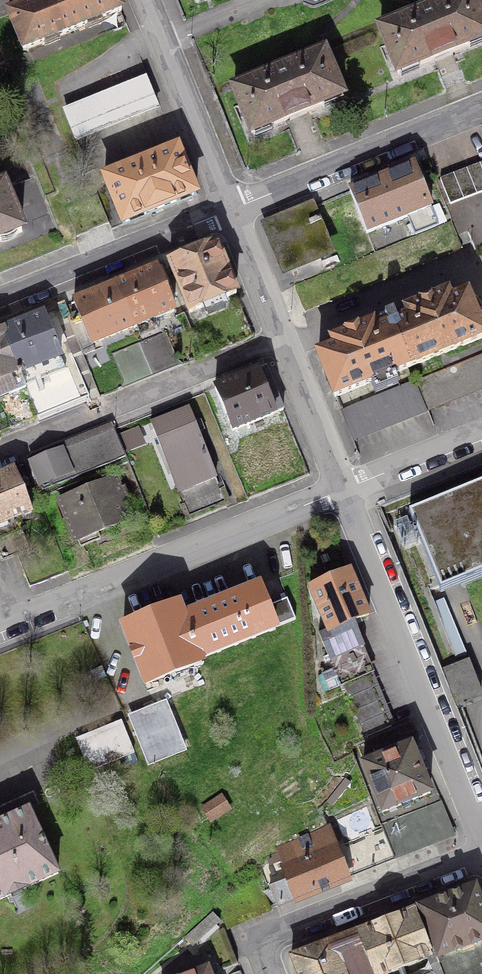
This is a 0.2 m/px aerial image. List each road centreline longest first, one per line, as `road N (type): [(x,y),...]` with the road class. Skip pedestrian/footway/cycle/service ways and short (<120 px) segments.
road 1 (residential): [(346,486),(481,826)]
road 2 (residential): [(12,618),(346,486)]
road 3 (residential): [(0,451),(284,337)]
road 4 (residential): [(268,973),(254,937),(481,856)]
road 5 (residential): [(230,210),(481,111)]
road 6 (residential): [(0,303),(230,210)]
road 7 (residential): [(146,0),(230,210)]
road 8 (residential): [(284,337),(346,486)]
road 9 (residential): [(346,486),(481,432)]
road 10 (residential): [(230,210),(284,337)]

